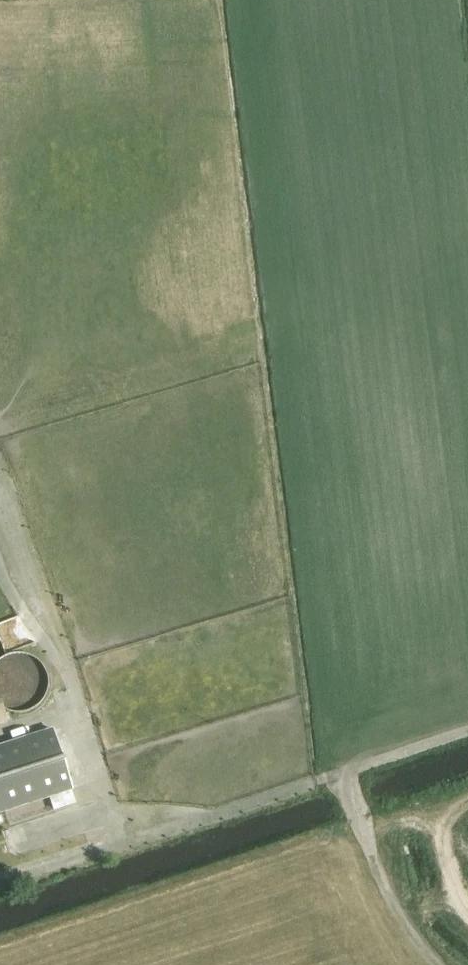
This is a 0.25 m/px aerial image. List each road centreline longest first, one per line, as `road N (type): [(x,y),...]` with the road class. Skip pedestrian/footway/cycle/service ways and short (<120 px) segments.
road 1 (track): [(467,911),(456,900),(435,828),(356,817),(342,774)]

